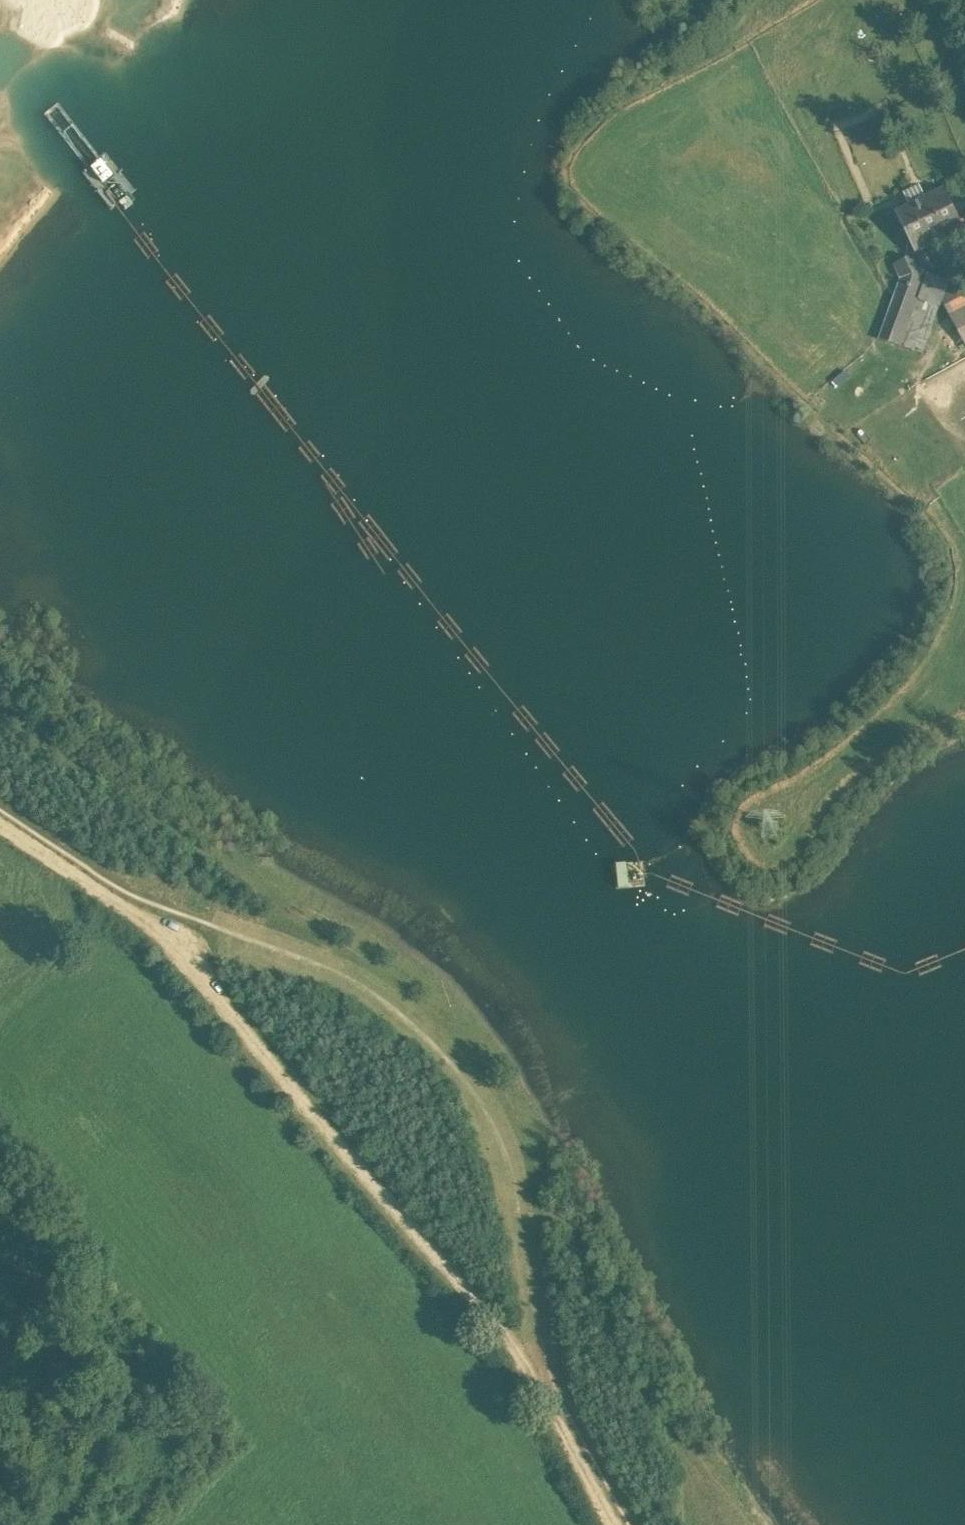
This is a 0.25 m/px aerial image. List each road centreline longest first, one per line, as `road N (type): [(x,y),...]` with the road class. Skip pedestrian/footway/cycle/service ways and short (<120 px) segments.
road 1 (track): [(618,1524),(531,1372),(456,1273),(167,943),(127,905),(0,821)]

